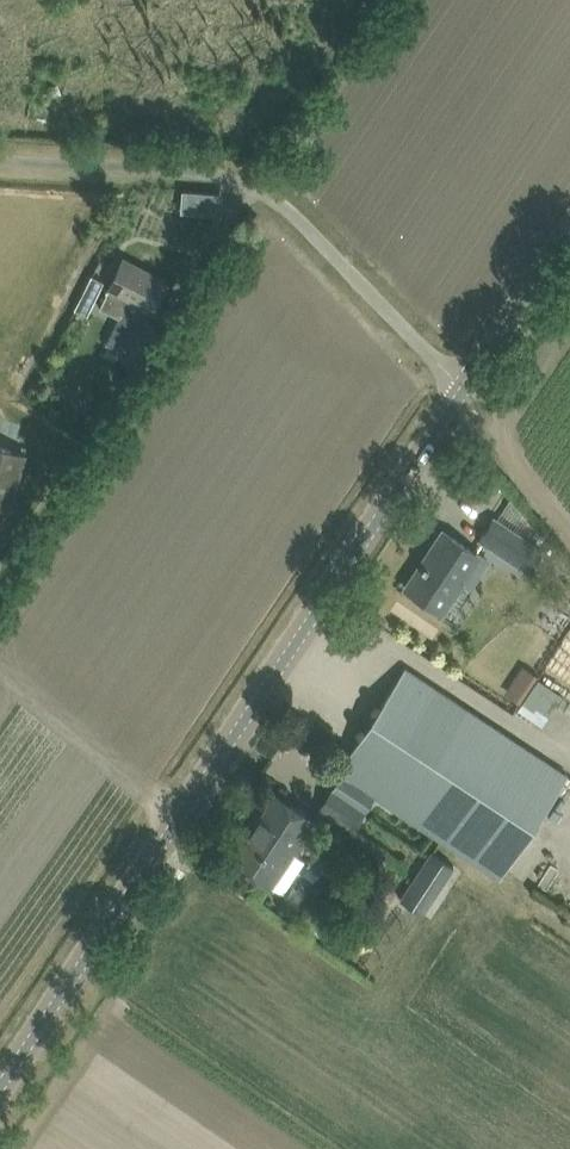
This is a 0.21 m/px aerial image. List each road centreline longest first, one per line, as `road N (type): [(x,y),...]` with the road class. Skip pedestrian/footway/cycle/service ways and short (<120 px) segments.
road 1 (tertiary): [(0,1089),(467,394)]
road 2 (unclassified): [(467,394),(265,185),(199,169),(0,162)]
road 3 (tertiary): [(467,394),(569,243)]

